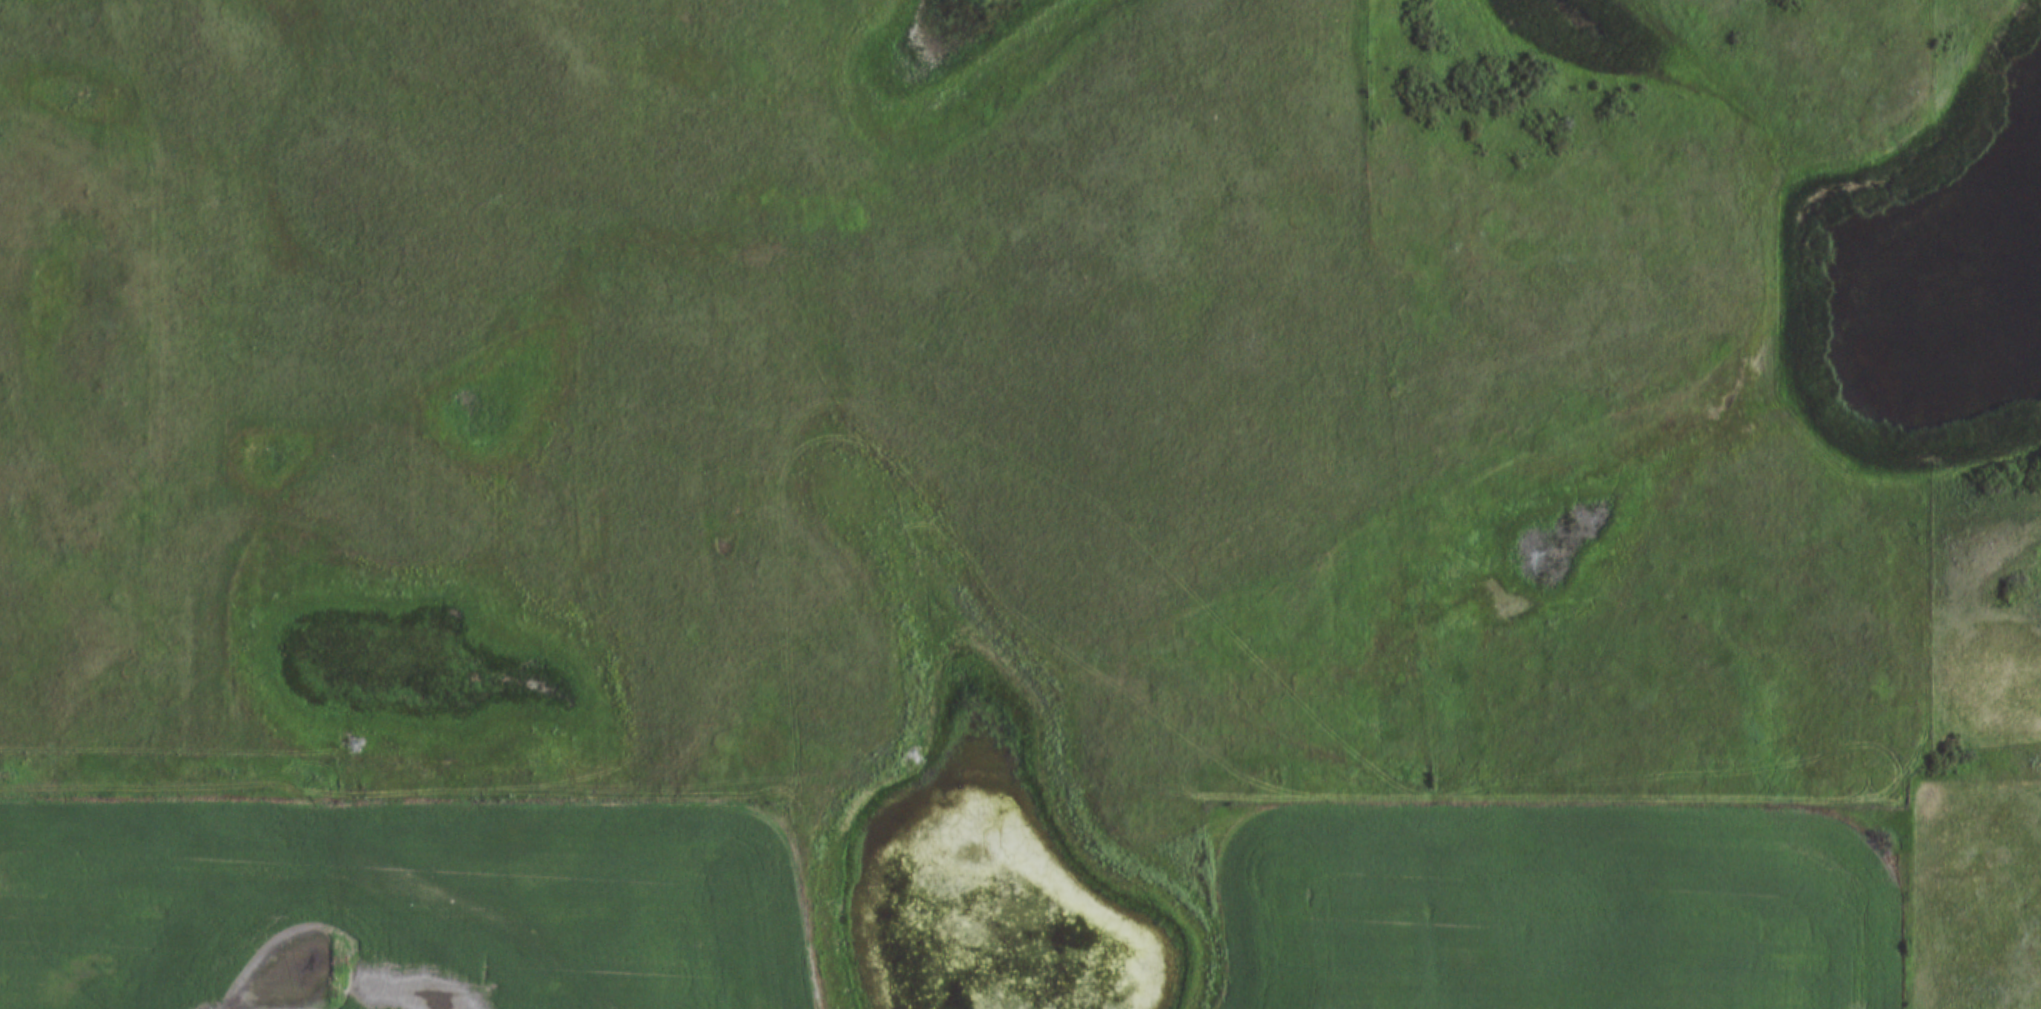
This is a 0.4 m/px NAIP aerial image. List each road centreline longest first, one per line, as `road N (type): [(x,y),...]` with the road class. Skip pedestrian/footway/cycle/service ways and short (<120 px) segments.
road 1 (track): [(0,785),(302,786),(319,807),(338,871),(340,1008)]

